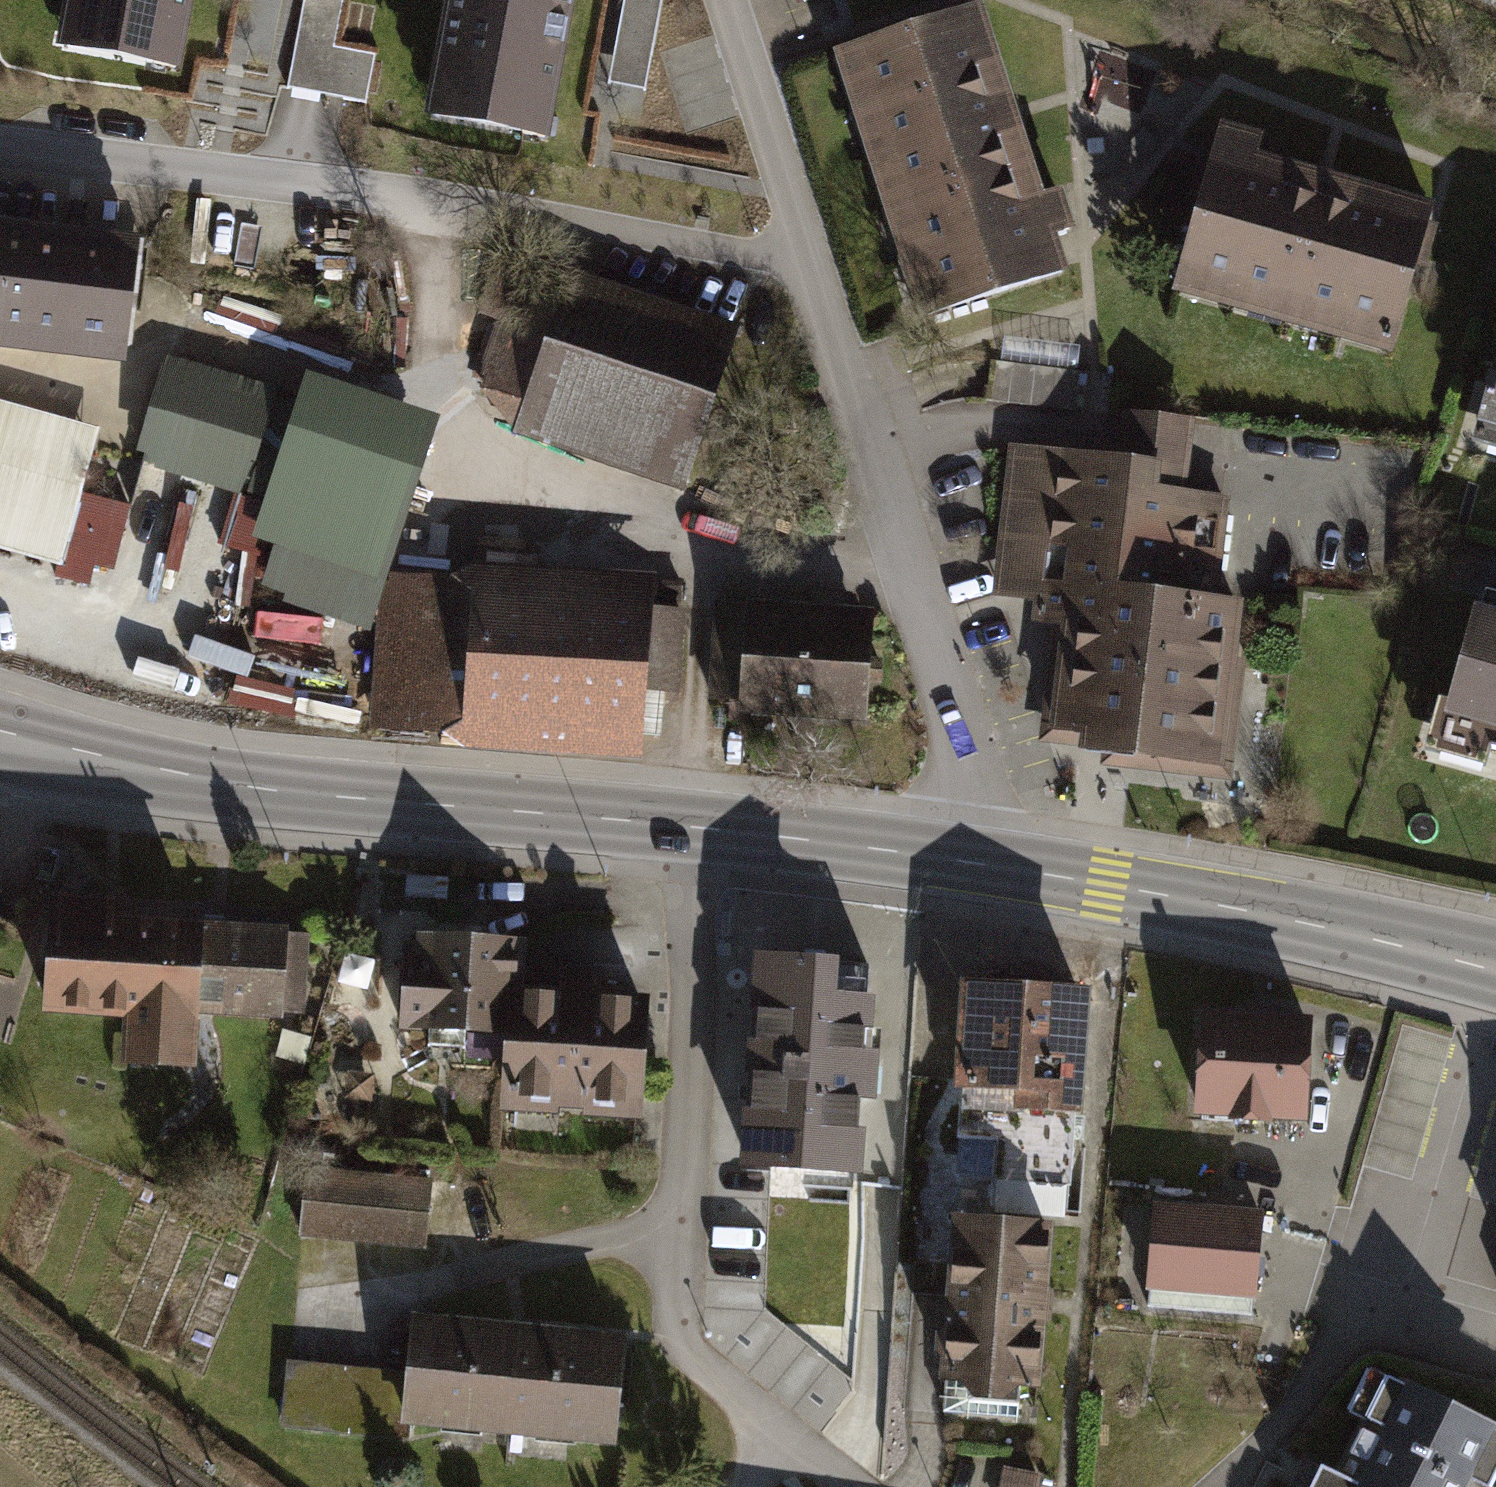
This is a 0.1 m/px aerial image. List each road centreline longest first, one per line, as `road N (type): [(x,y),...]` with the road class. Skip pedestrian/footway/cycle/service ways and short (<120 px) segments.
road 1 (primary): [(960,864),(695,827),(180,781),(0,742)]
road 2 (residential): [(810,261),(533,216),(0,154)]
road 3 (residential): [(960,864),(964,742),(836,383),(810,261)]
road 4 (primary): [(1495,972),(1104,884),(960,864)]
road 5 (track): [(704,545),(690,778),(695,827)]
road 6 (residential): [(810,261),(726,0)]

